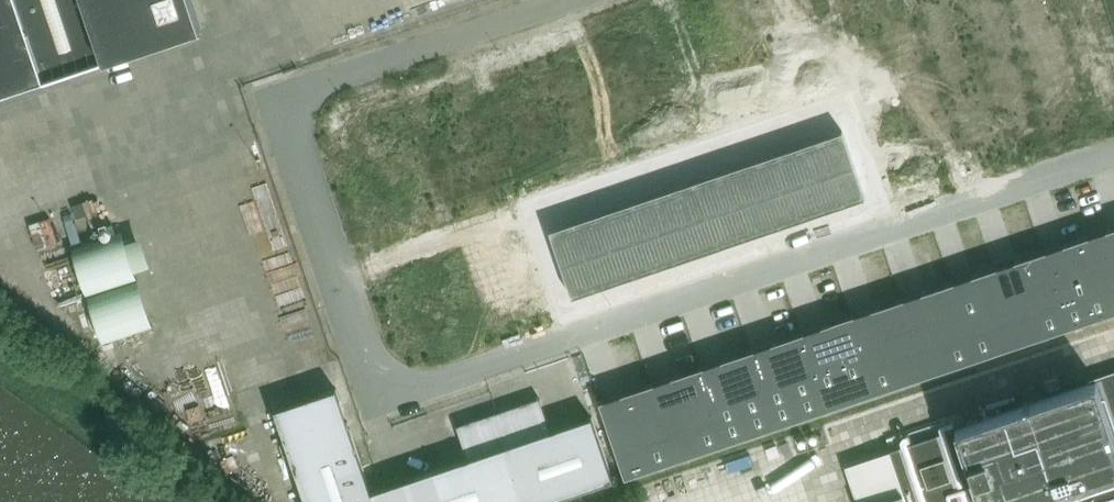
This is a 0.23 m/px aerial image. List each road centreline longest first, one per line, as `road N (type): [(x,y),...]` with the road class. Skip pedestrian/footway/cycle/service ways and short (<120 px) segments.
road 1 (unclassified): [(1113,153),(380,402),(278,97),(568,0)]

